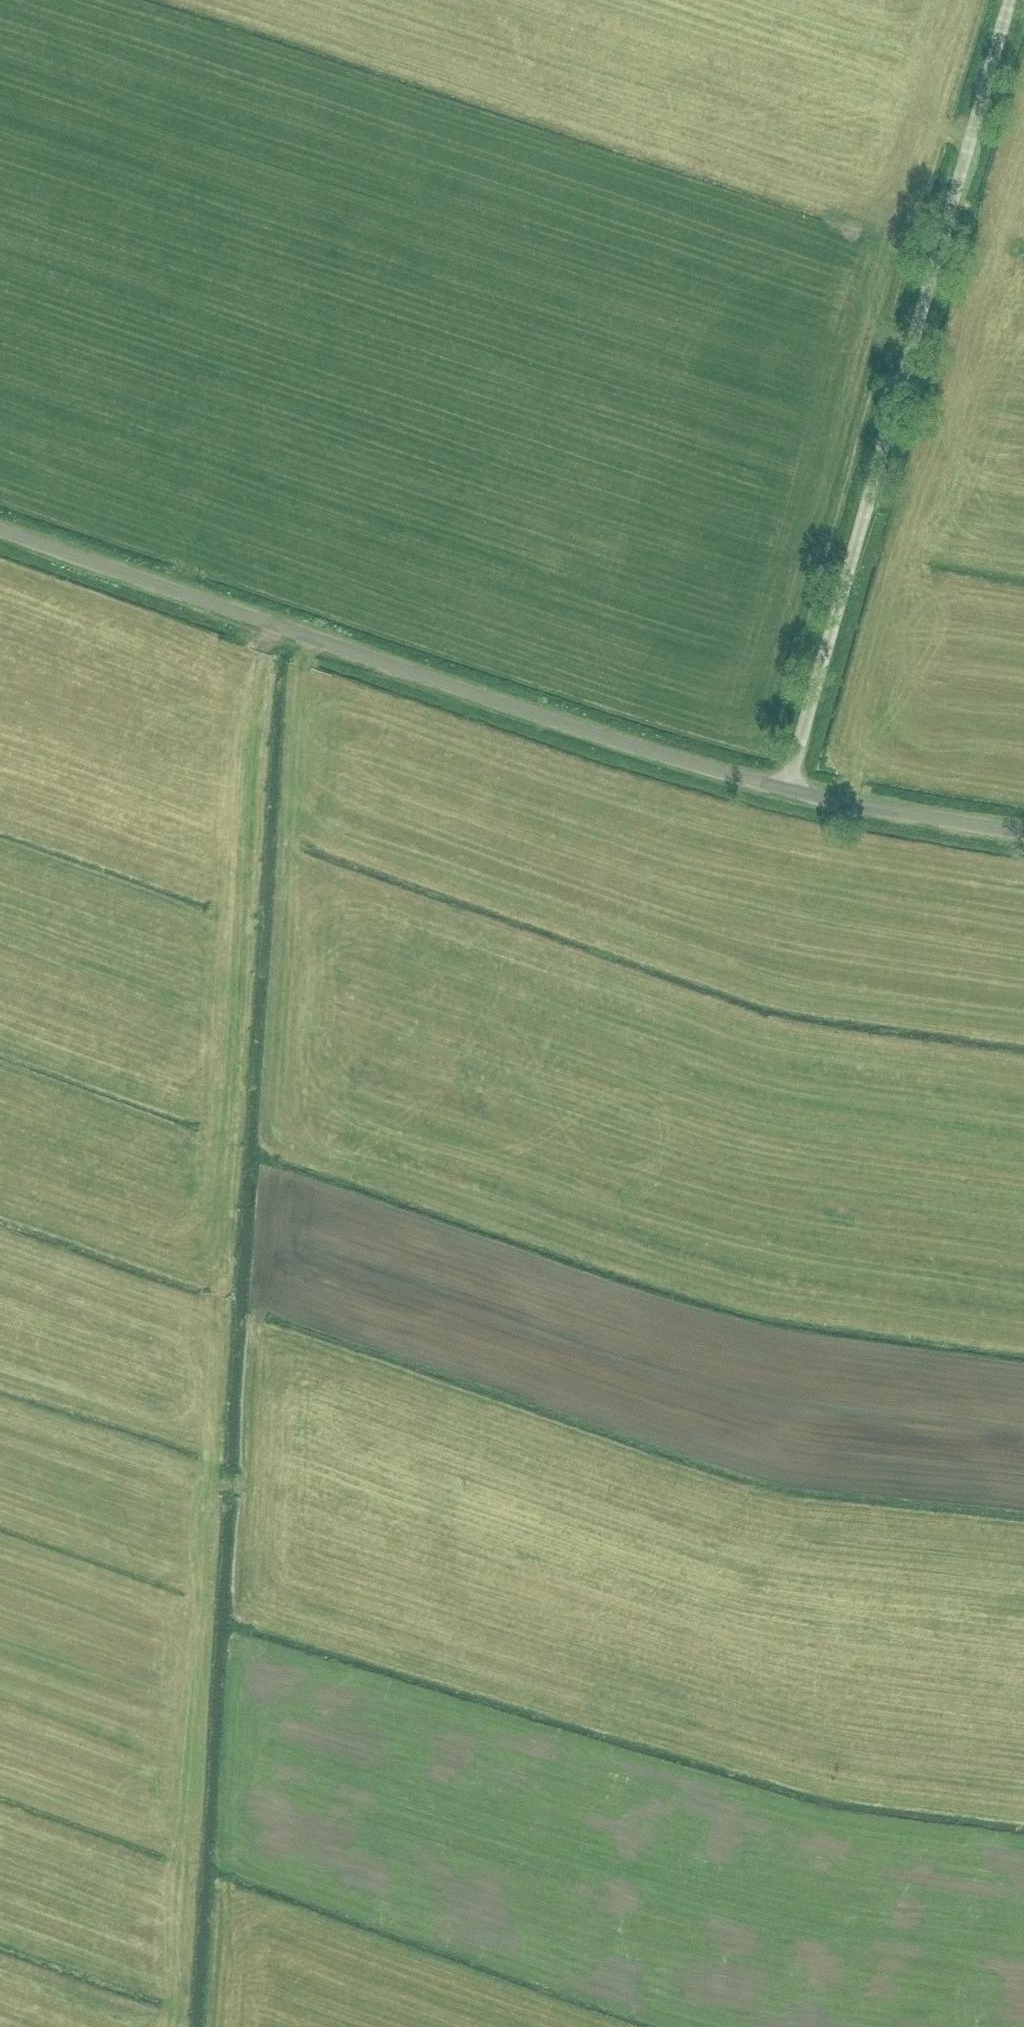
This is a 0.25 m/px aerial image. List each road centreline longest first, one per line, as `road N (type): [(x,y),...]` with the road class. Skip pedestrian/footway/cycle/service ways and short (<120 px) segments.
road 1 (unclassified): [(786,788),(547,717),(0,530)]
road 2 (unclassified): [(786,788),(1012,0)]
road 3 (unclassified): [(1023,831),(786,788)]

